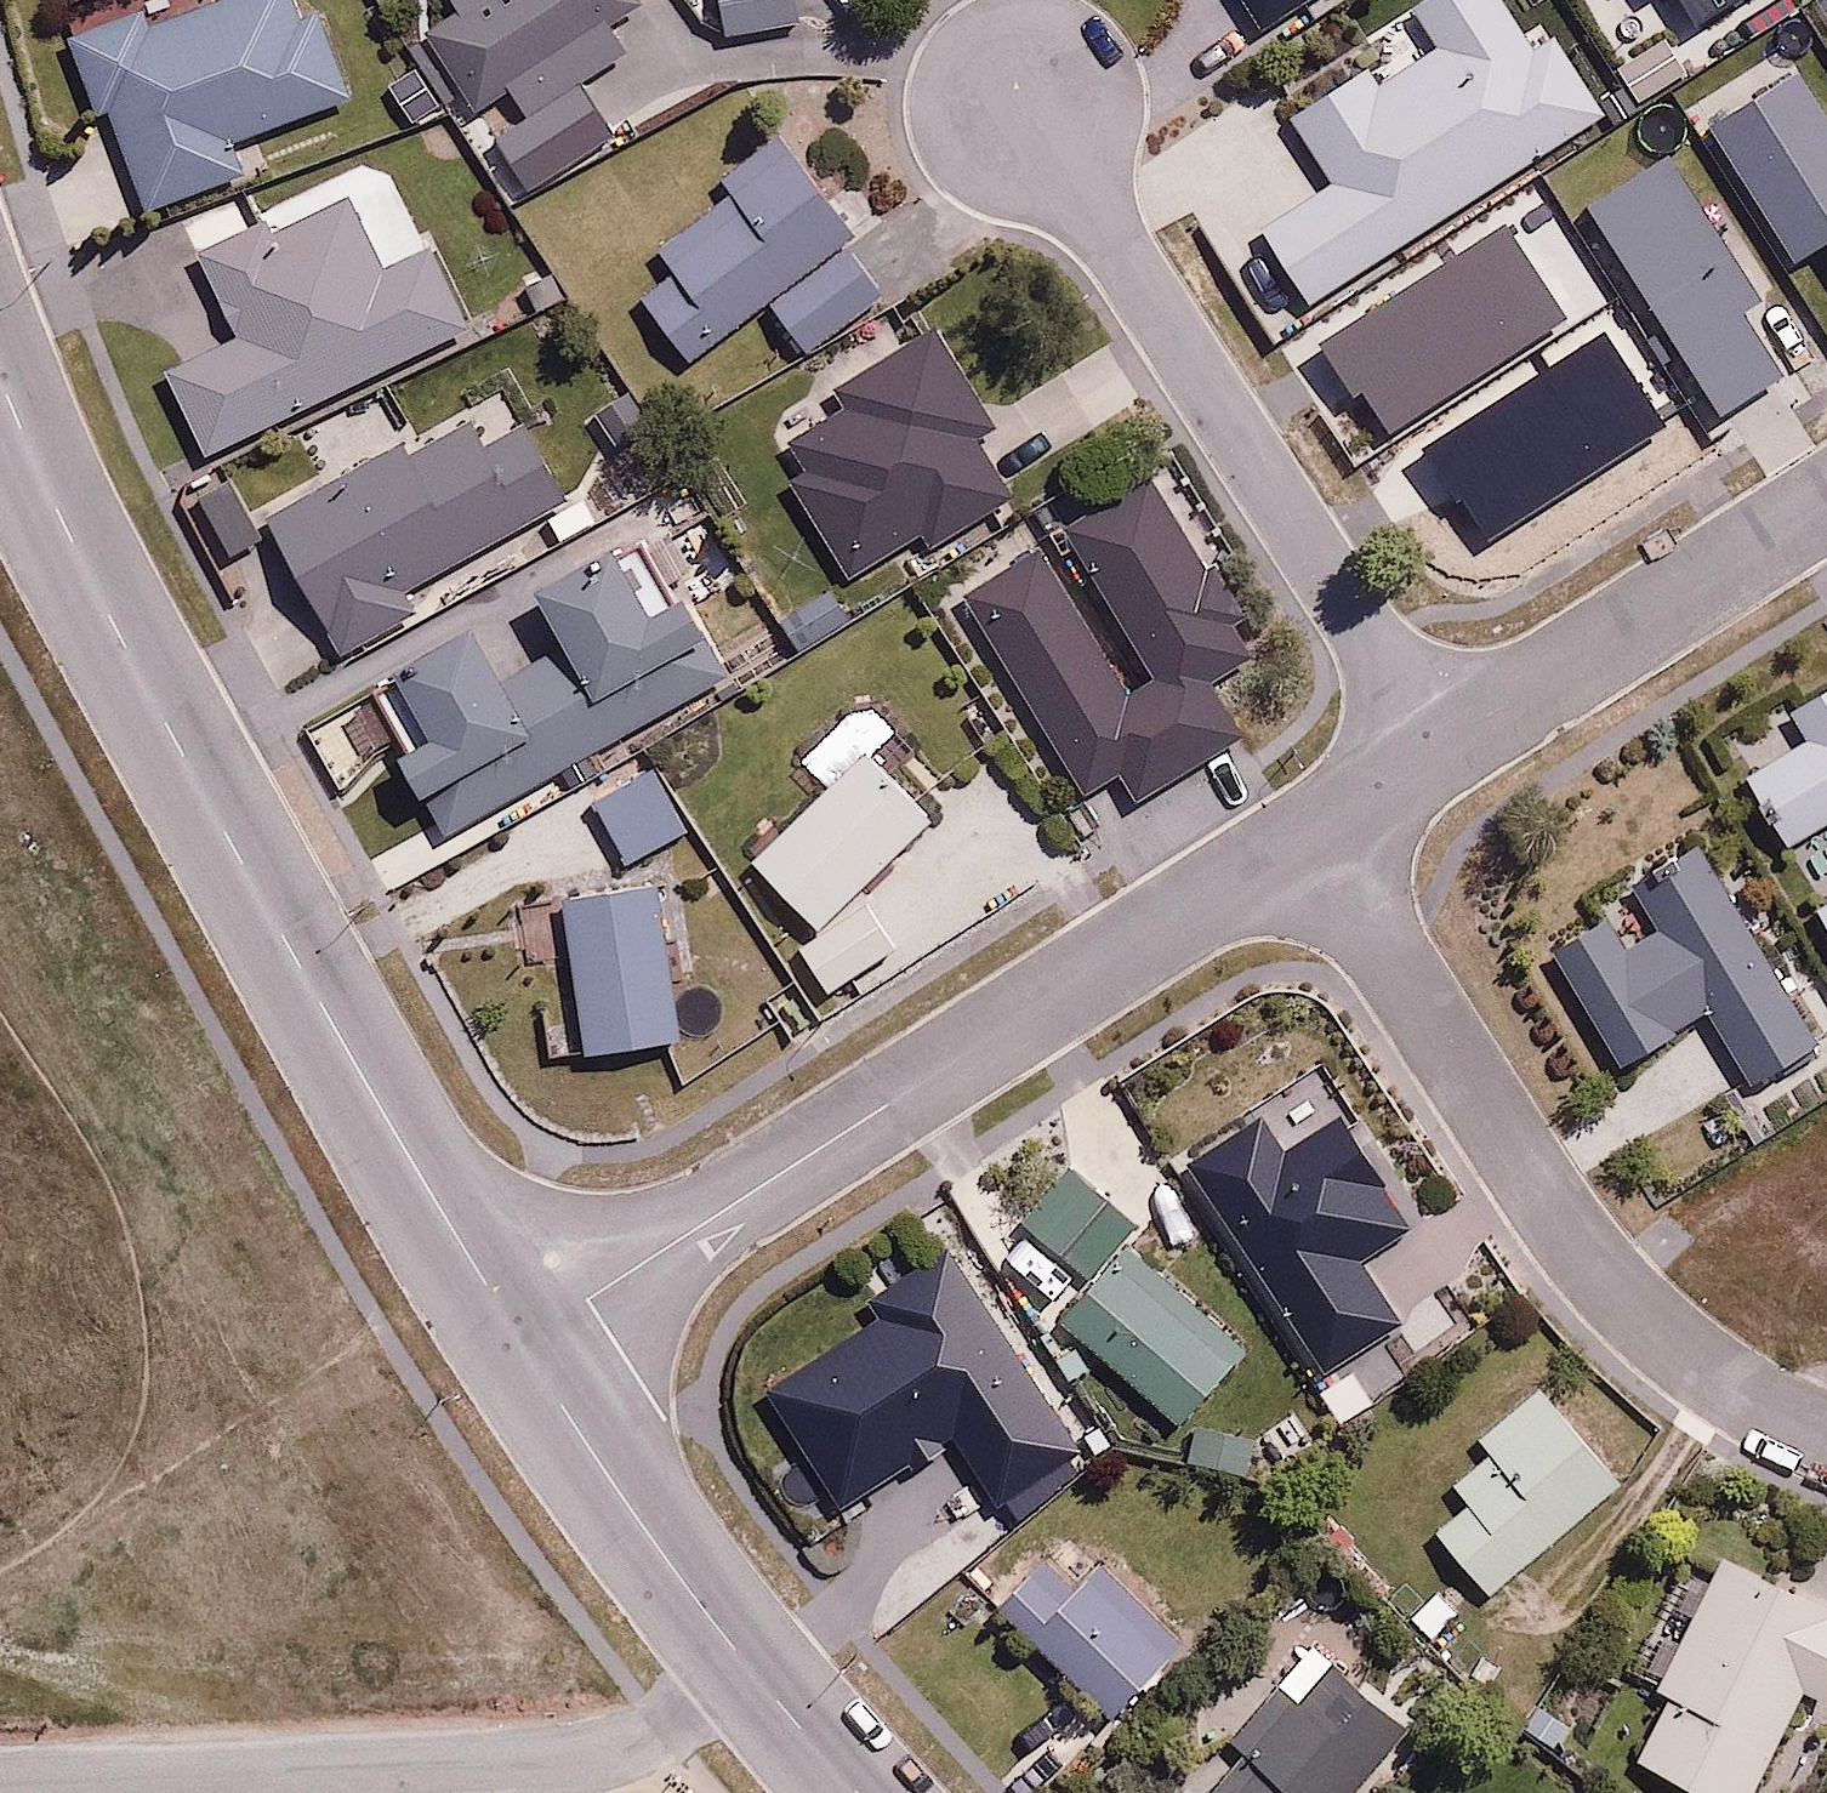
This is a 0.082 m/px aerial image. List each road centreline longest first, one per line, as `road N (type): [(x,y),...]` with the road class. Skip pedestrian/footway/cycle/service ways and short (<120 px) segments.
road 1 (residential): [(518,1340),(298,969),(54,505),(0,381)]
road 2 (residential): [(518,1340),(1299,849)]
road 3 (residential): [(1299,849),(1618,1287),(1710,1366),(1826,1426)]
road 4 (residential): [(0,1780),(582,1757),(638,1741),(748,1667)]
road 5 (residential): [(1030,113),(1437,750)]
road 6 (residential): [(1437,750),(1826,508)]
road 7 (residential): [(748,1667),(518,1340)]
road 8 (residential): [(1299,849),(1437,750)]
road 9 (residential): [(858,1792),(748,1667)]

